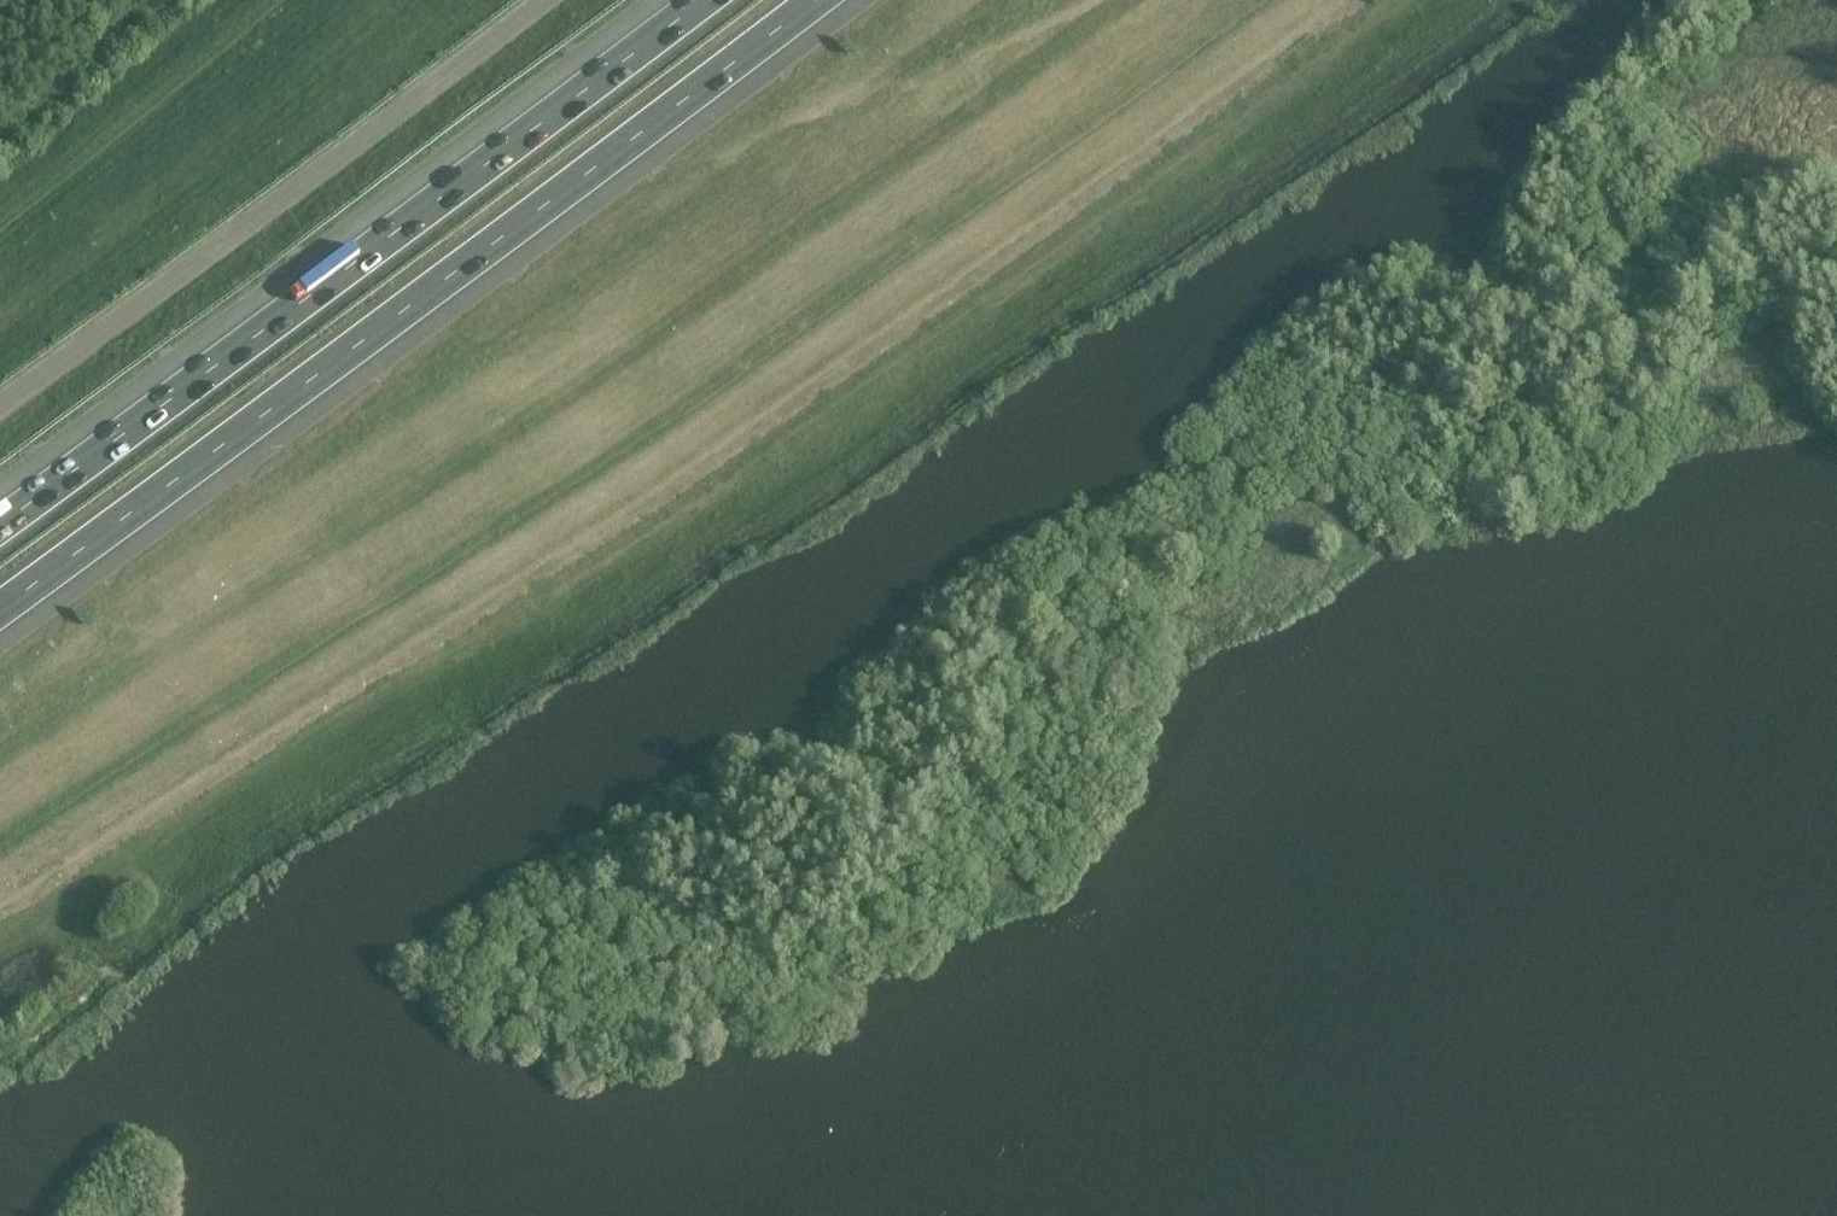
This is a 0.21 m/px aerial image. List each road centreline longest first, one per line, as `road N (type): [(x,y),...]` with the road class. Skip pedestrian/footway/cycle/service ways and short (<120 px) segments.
road 1 (motorway): [(0,613),(821,0)]
road 2 (motorway): [(698,0),(0,520)]
road 3 (unclassified): [(540,0),(0,395)]

